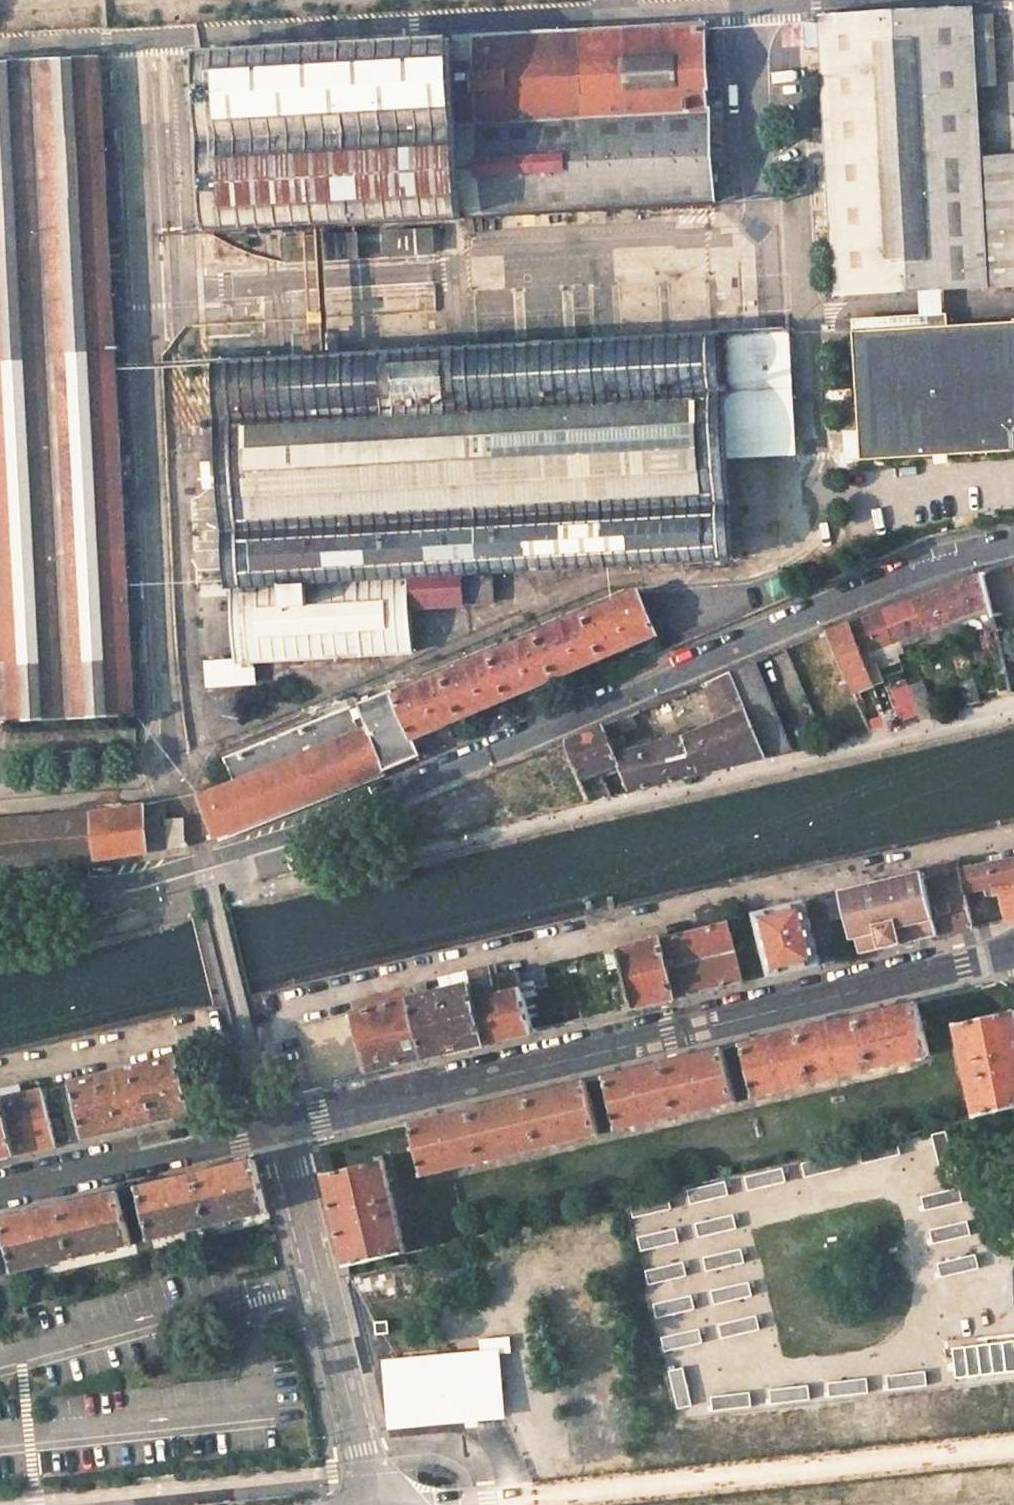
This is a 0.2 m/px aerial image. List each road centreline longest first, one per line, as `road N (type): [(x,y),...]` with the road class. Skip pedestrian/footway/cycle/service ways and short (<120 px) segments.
road 1 (residential): [(0,892),(116,882),(289,835),(841,603),(1013,545)]
road 2 (residential): [(281,1127),(1013,948)]
road 3 (residential): [(281,1127),(358,1451),(361,1504)]
road 4 (residential): [(0,1193),(281,1127)]

